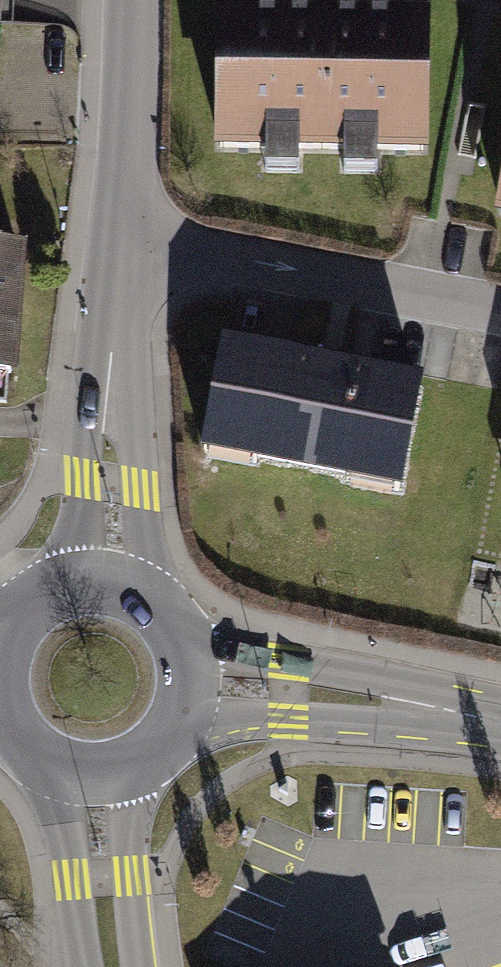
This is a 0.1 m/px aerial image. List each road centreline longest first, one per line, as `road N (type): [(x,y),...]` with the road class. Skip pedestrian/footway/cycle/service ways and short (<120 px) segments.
road 1 (residential): [(123,241),(500,311)]
road 2 (residential): [(123,241),(109,425),(109,579)]
road 3 (tertiary): [(500,720),(193,679)]
road 4 (residential): [(131,0),(123,241)]
road 5 (residential): [(94,777),(112,966)]
road 6 (tertiary): [(94,777),(159,752),(189,706),(193,679)]
road 7 (tertiary): [(193,679),(176,621),(155,599),(109,579)]
road 8 (tertiary): [(109,579),(50,587),(13,617),(0,642)]
road 9 (tertiary): [(0,710),(24,749),(50,767),(94,777)]

